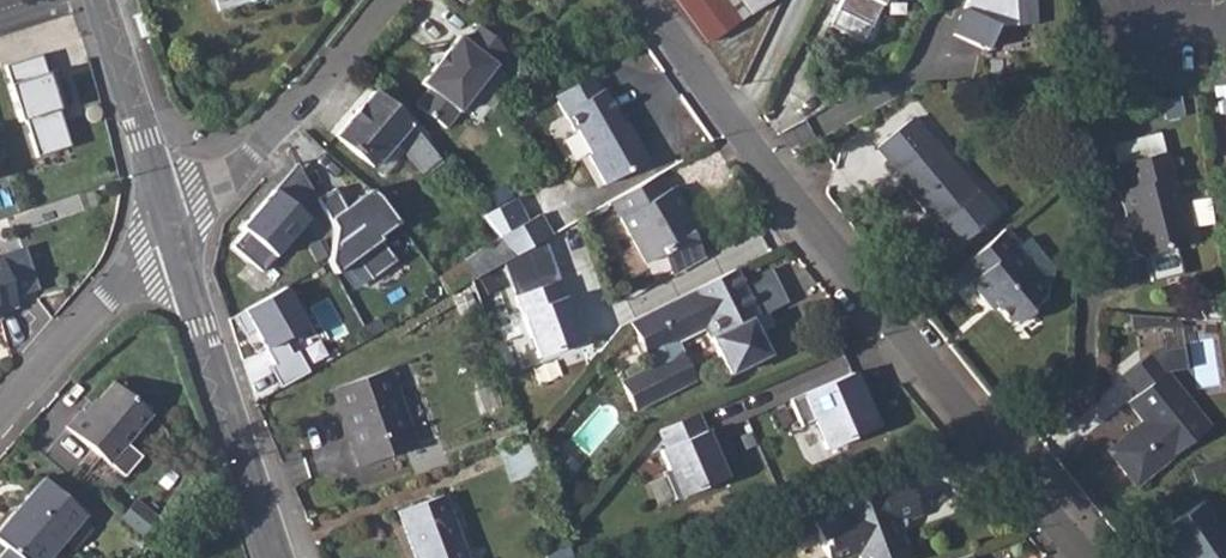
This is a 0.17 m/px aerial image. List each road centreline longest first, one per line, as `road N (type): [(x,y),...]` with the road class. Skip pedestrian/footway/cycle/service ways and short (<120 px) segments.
road 1 (residential): [(1084,557),(802,209),(647,0)]
road 2 (tertiary): [(279,557),(174,229)]
road 3 (residential): [(174,229),(250,158),(386,0)]
road 4 (residential): [(0,424),(174,229)]
road 5 (tertiary): [(174,229),(104,0)]

